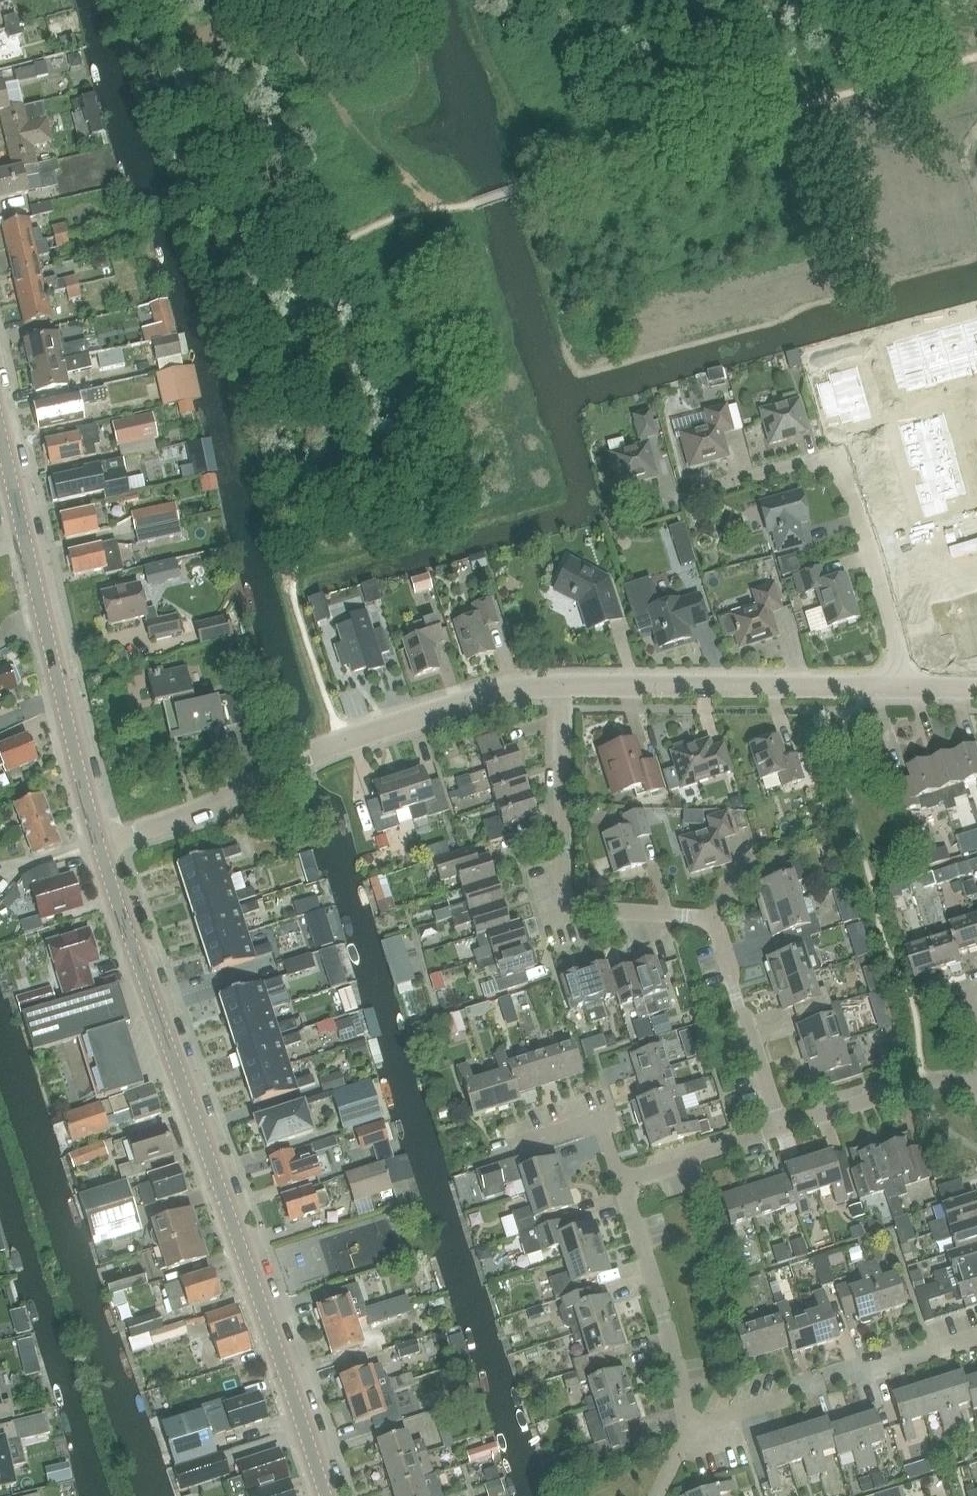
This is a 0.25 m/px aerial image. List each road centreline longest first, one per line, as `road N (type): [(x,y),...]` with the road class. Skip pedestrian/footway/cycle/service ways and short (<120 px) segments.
road 1 (tertiary): [(325,1495),(99,844)]
road 2 (residential): [(781,1130),(713,926),(685,916),(578,908),(568,898),(564,685)]
road 3 (residential): [(99,844),(223,803),(303,756),(473,699),(564,685)]
road 4 (tertiary): [(99,844),(0,435)]
road 5 (residential): [(906,687),(851,482),(839,470),(807,463),(675,496)]
road 6 (residential): [(564,685),(906,687)]
road 7 (residential): [(689,1426),(620,1181)]
road 8 (residential): [(781,1130),(937,1081),(969,1084)]
road 9 (residential): [(620,1181),(781,1130)]
road 10 (residential): [(620,1181),(601,1126),(513,1148)]

